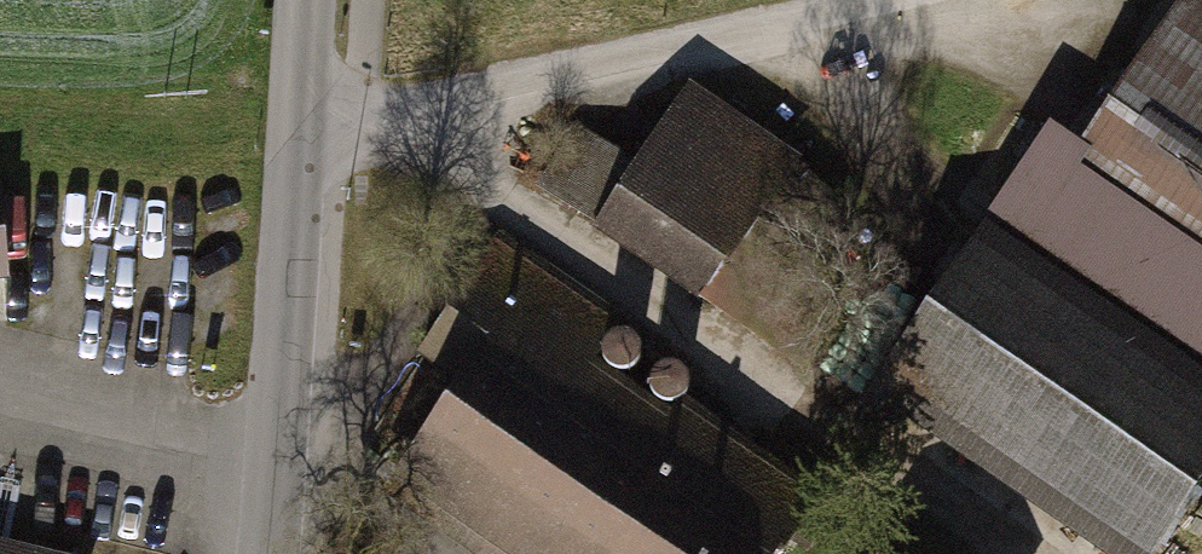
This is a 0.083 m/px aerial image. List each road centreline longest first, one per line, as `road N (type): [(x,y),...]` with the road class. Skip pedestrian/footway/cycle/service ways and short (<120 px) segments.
road 1 (track): [(292,106),(423,112),(877,0)]
road 2 (tertiary): [(259,553),(299,0)]

